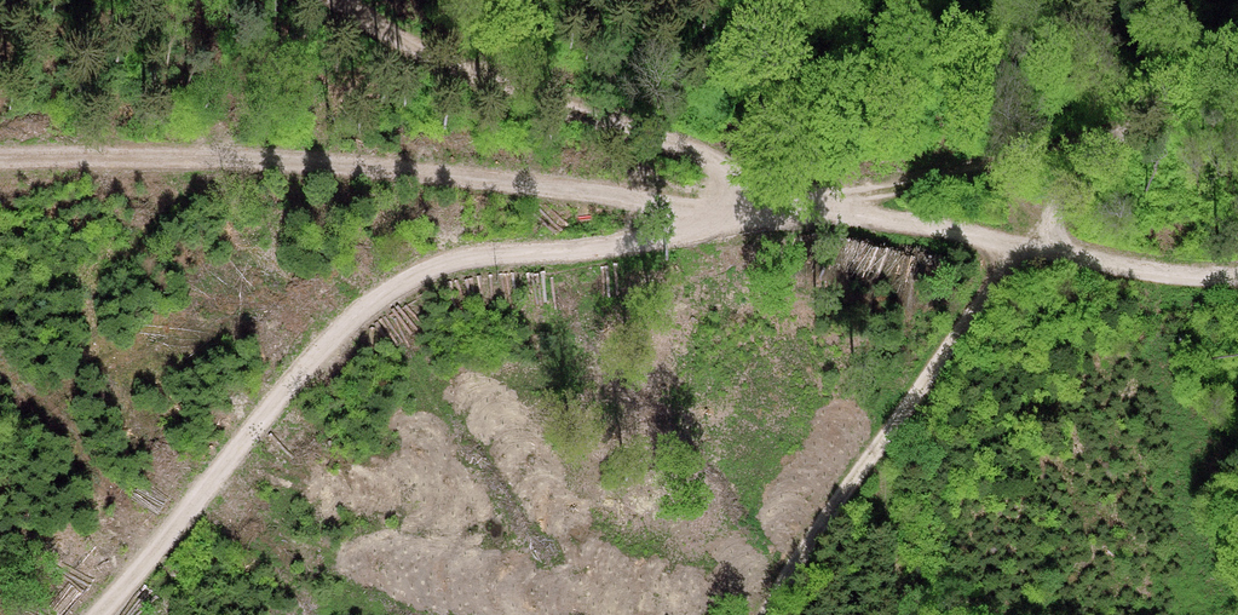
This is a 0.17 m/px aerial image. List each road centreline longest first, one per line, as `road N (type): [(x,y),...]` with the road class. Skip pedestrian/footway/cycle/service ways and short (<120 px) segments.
road 1 (track): [(0,142),(179,137),(792,202),(673,136),(383,32),(346,0)]
road 2 (track): [(1015,245),(792,202),(469,252),(379,305),(307,372),(243,440),(171,539),(94,614)]
road 3 (track): [(767,614),(1015,245)]
road 4 (track): [(1015,245),(1019,168),(1237,110)]
road 5 (track): [(1015,245),(1237,273)]
road 6 (track): [(835,209),(1019,168)]

